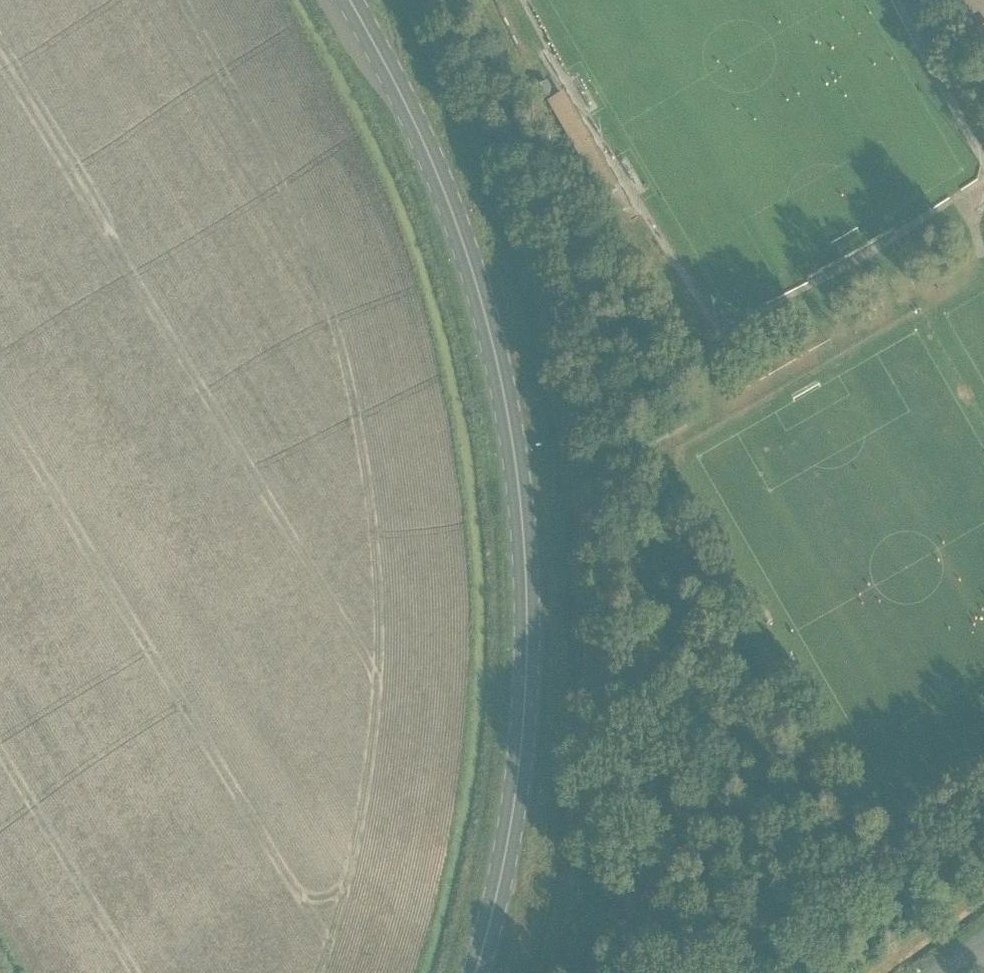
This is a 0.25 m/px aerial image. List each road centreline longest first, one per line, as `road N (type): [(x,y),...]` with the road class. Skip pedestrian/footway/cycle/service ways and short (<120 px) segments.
road 1 (primary): [(476,972),(508,833),(525,697),(519,490),(469,265),(411,115),(349,0)]

